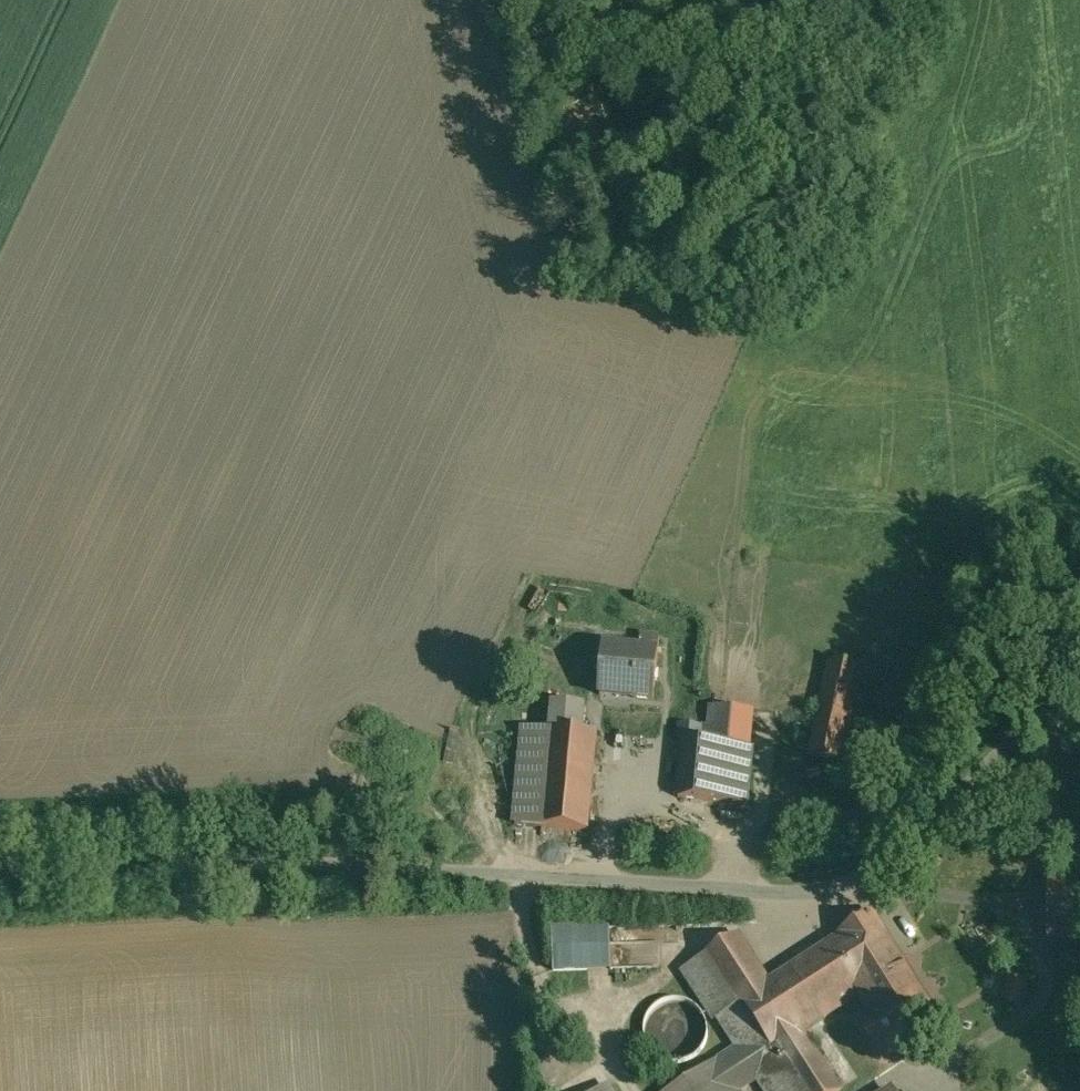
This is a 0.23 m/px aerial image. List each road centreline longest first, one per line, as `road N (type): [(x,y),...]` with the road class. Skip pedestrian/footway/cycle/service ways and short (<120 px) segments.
road 1 (unclassified): [(1079,652),(887,833),(213,887),(0,895)]

